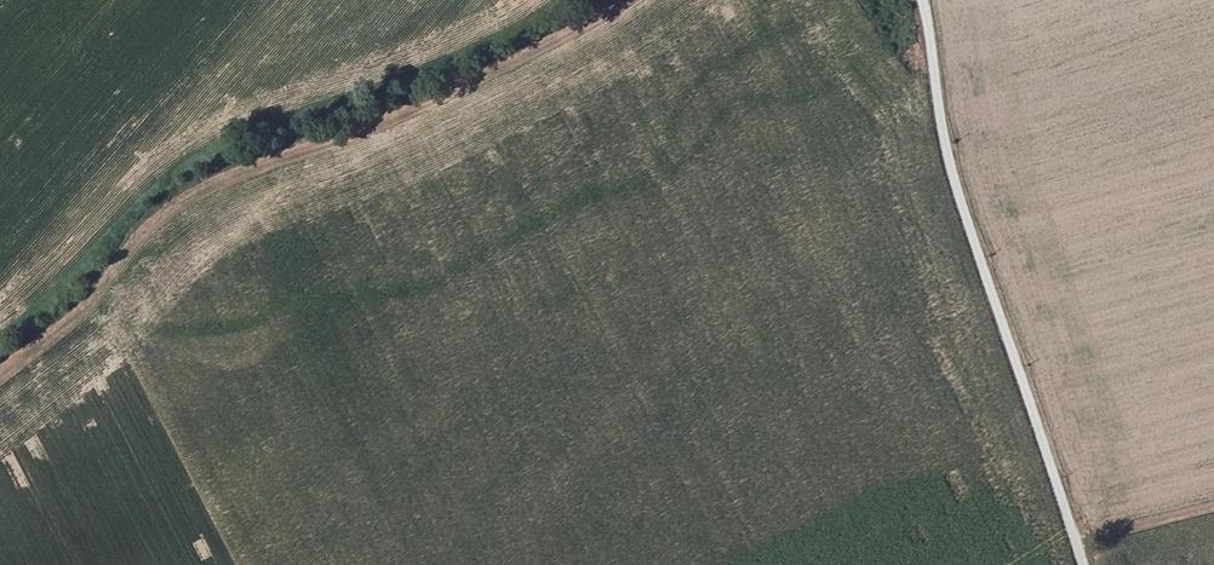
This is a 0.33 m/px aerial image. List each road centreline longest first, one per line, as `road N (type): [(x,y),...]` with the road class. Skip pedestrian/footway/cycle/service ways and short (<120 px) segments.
road 1 (track): [(922,0),(971,236),(1082,564)]

